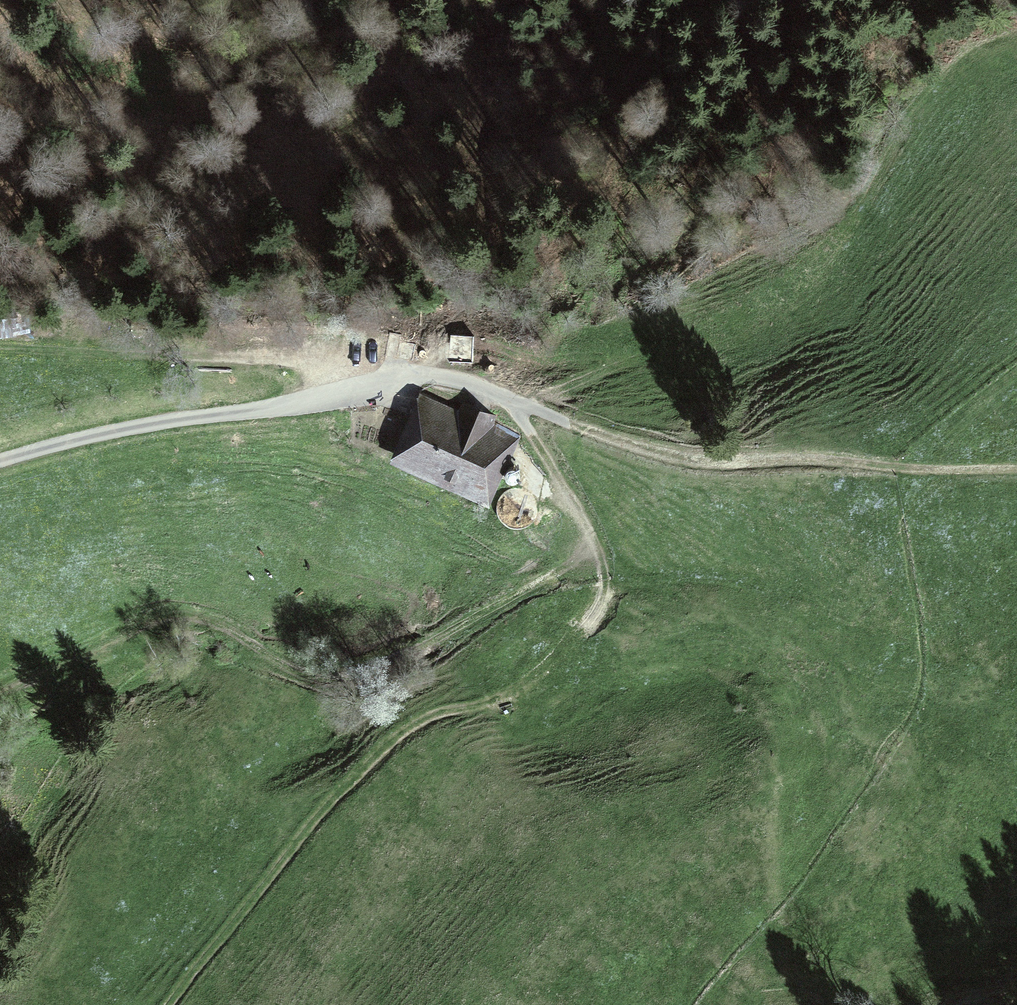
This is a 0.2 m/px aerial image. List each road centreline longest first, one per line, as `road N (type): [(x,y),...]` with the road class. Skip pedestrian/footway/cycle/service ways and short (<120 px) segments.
road 1 (track): [(598,549),(598,598),(570,645),(507,696),(417,721),(383,747),(171,1004)]
road 2 (track): [(505,397),(688,459),(1016,470)]
road 3 (track): [(291,665),(361,676),(598,549),(505,397)]
road 4 (track): [(0,461),(168,422),(379,391)]
road 5 (track): [(379,391),(315,368),(179,360)]
road 6 (track): [(379,391),(455,385),(505,397)]

